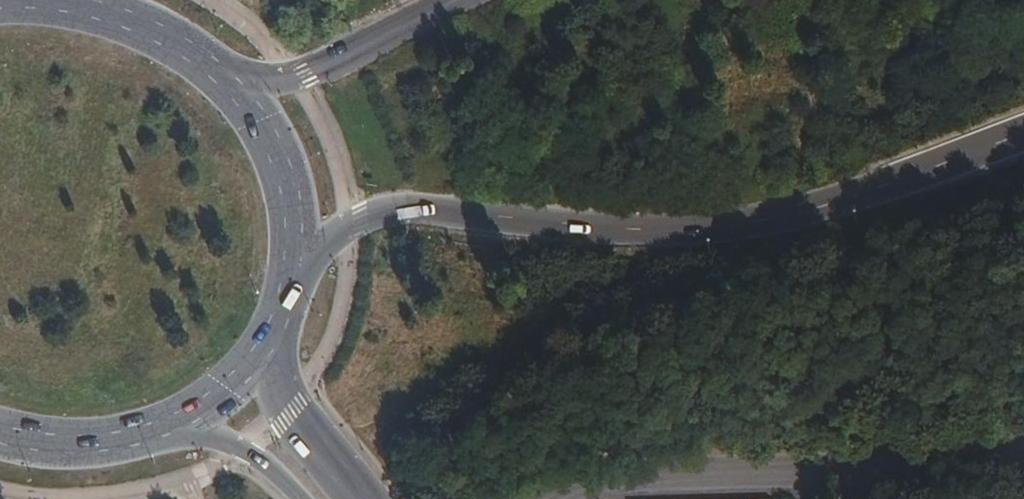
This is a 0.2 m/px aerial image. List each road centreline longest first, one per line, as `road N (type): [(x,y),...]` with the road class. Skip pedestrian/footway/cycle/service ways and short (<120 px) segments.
road 1 (trunk): [(285,292),(348,226),(372,216),(401,210),(640,229),(735,225),(817,209),(1023,133)]
road 2 (residential): [(562,498),(656,478),(886,464),(1023,440)]
road 3 (primary): [(237,86),(192,47),(125,16),(0,2)]
road 4 (trunk): [(463,0),(307,76),(237,86)]
road 5 (primary): [(285,292),(293,203),(266,121),(237,86)]
road 6 (primary): [(366,498),(293,412),(264,350)]
road 7 (primary): [(0,430),(92,439),(174,419)]
road 8 (primary): [(174,419),(236,446),(301,498)]

